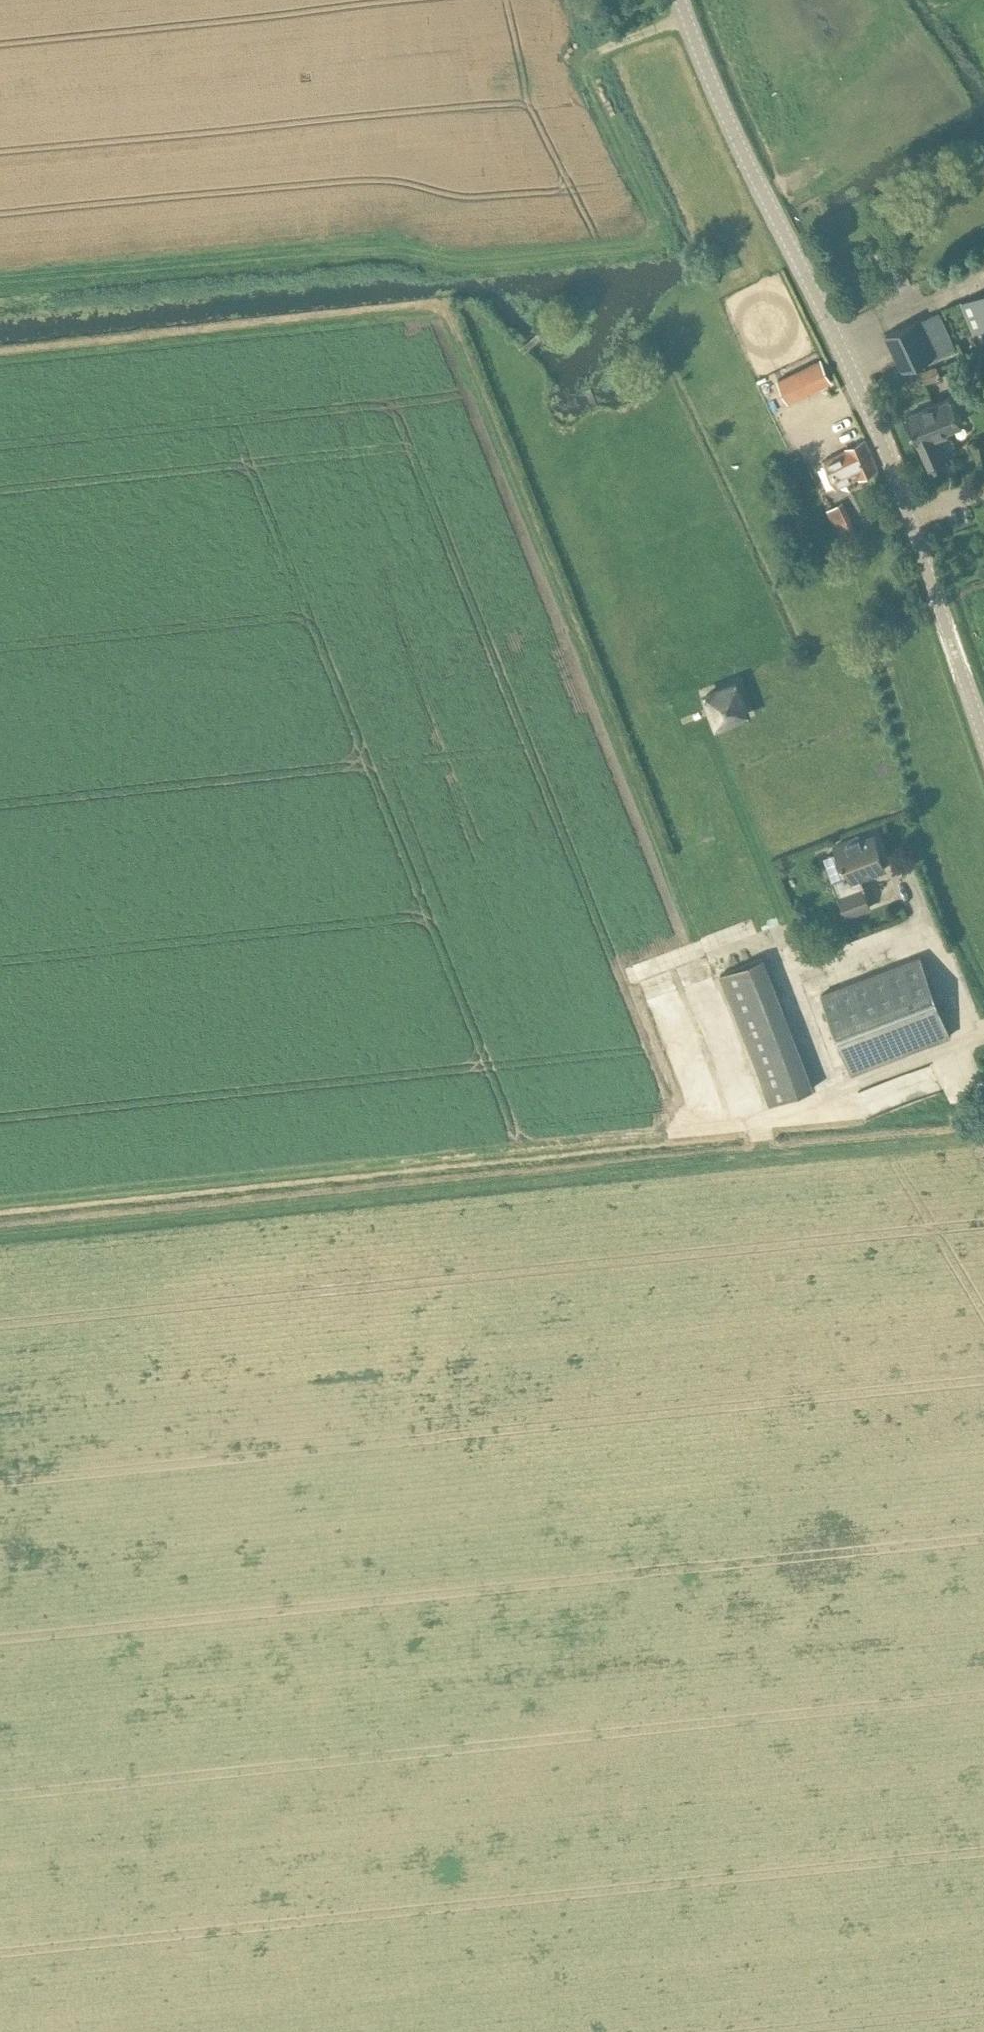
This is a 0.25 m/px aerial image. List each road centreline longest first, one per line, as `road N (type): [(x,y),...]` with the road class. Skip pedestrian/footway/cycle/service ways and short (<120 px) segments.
road 1 (tertiary): [(983,739),(879,431),(680,0)]

